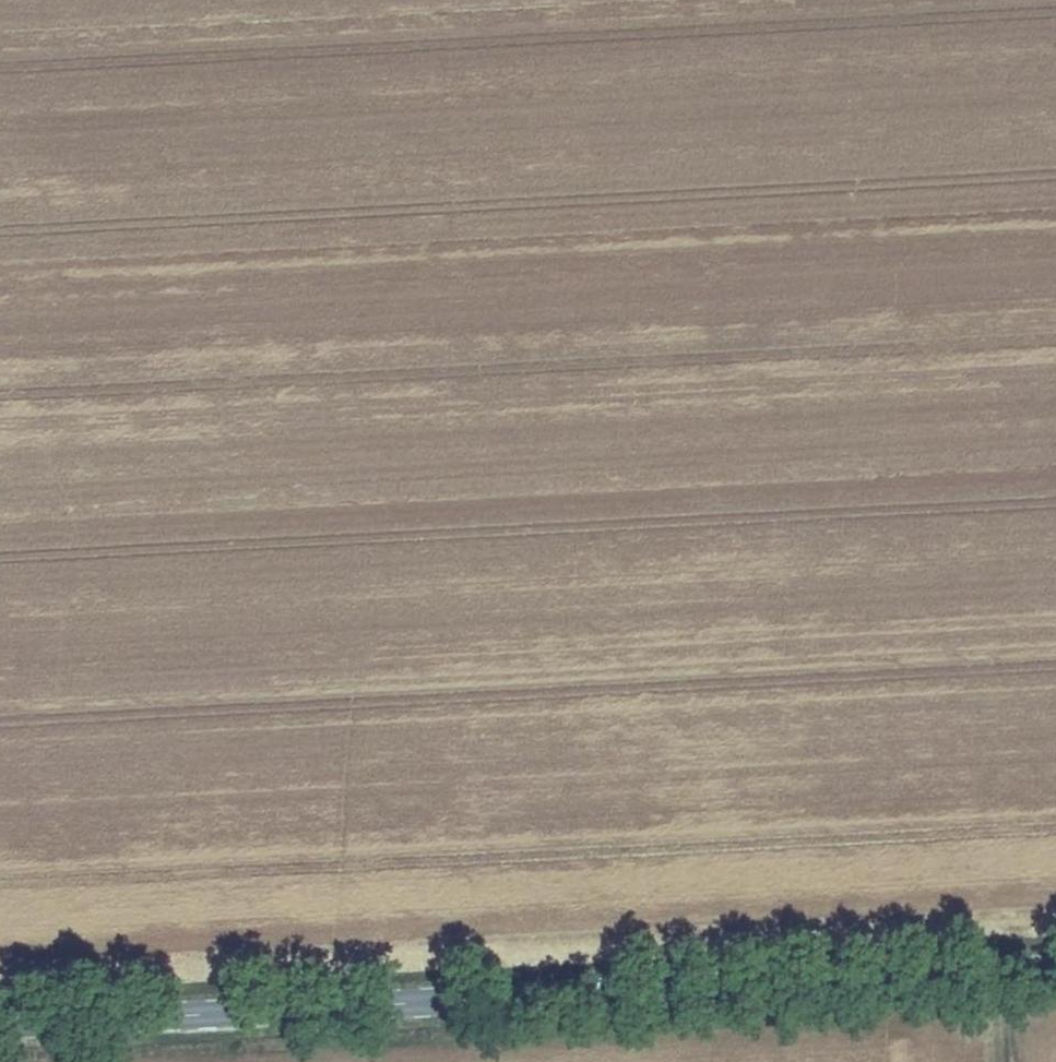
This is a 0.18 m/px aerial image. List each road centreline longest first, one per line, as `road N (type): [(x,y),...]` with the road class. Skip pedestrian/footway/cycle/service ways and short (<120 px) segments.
road 1 (tertiary): [(0,1025),(1055,965)]

